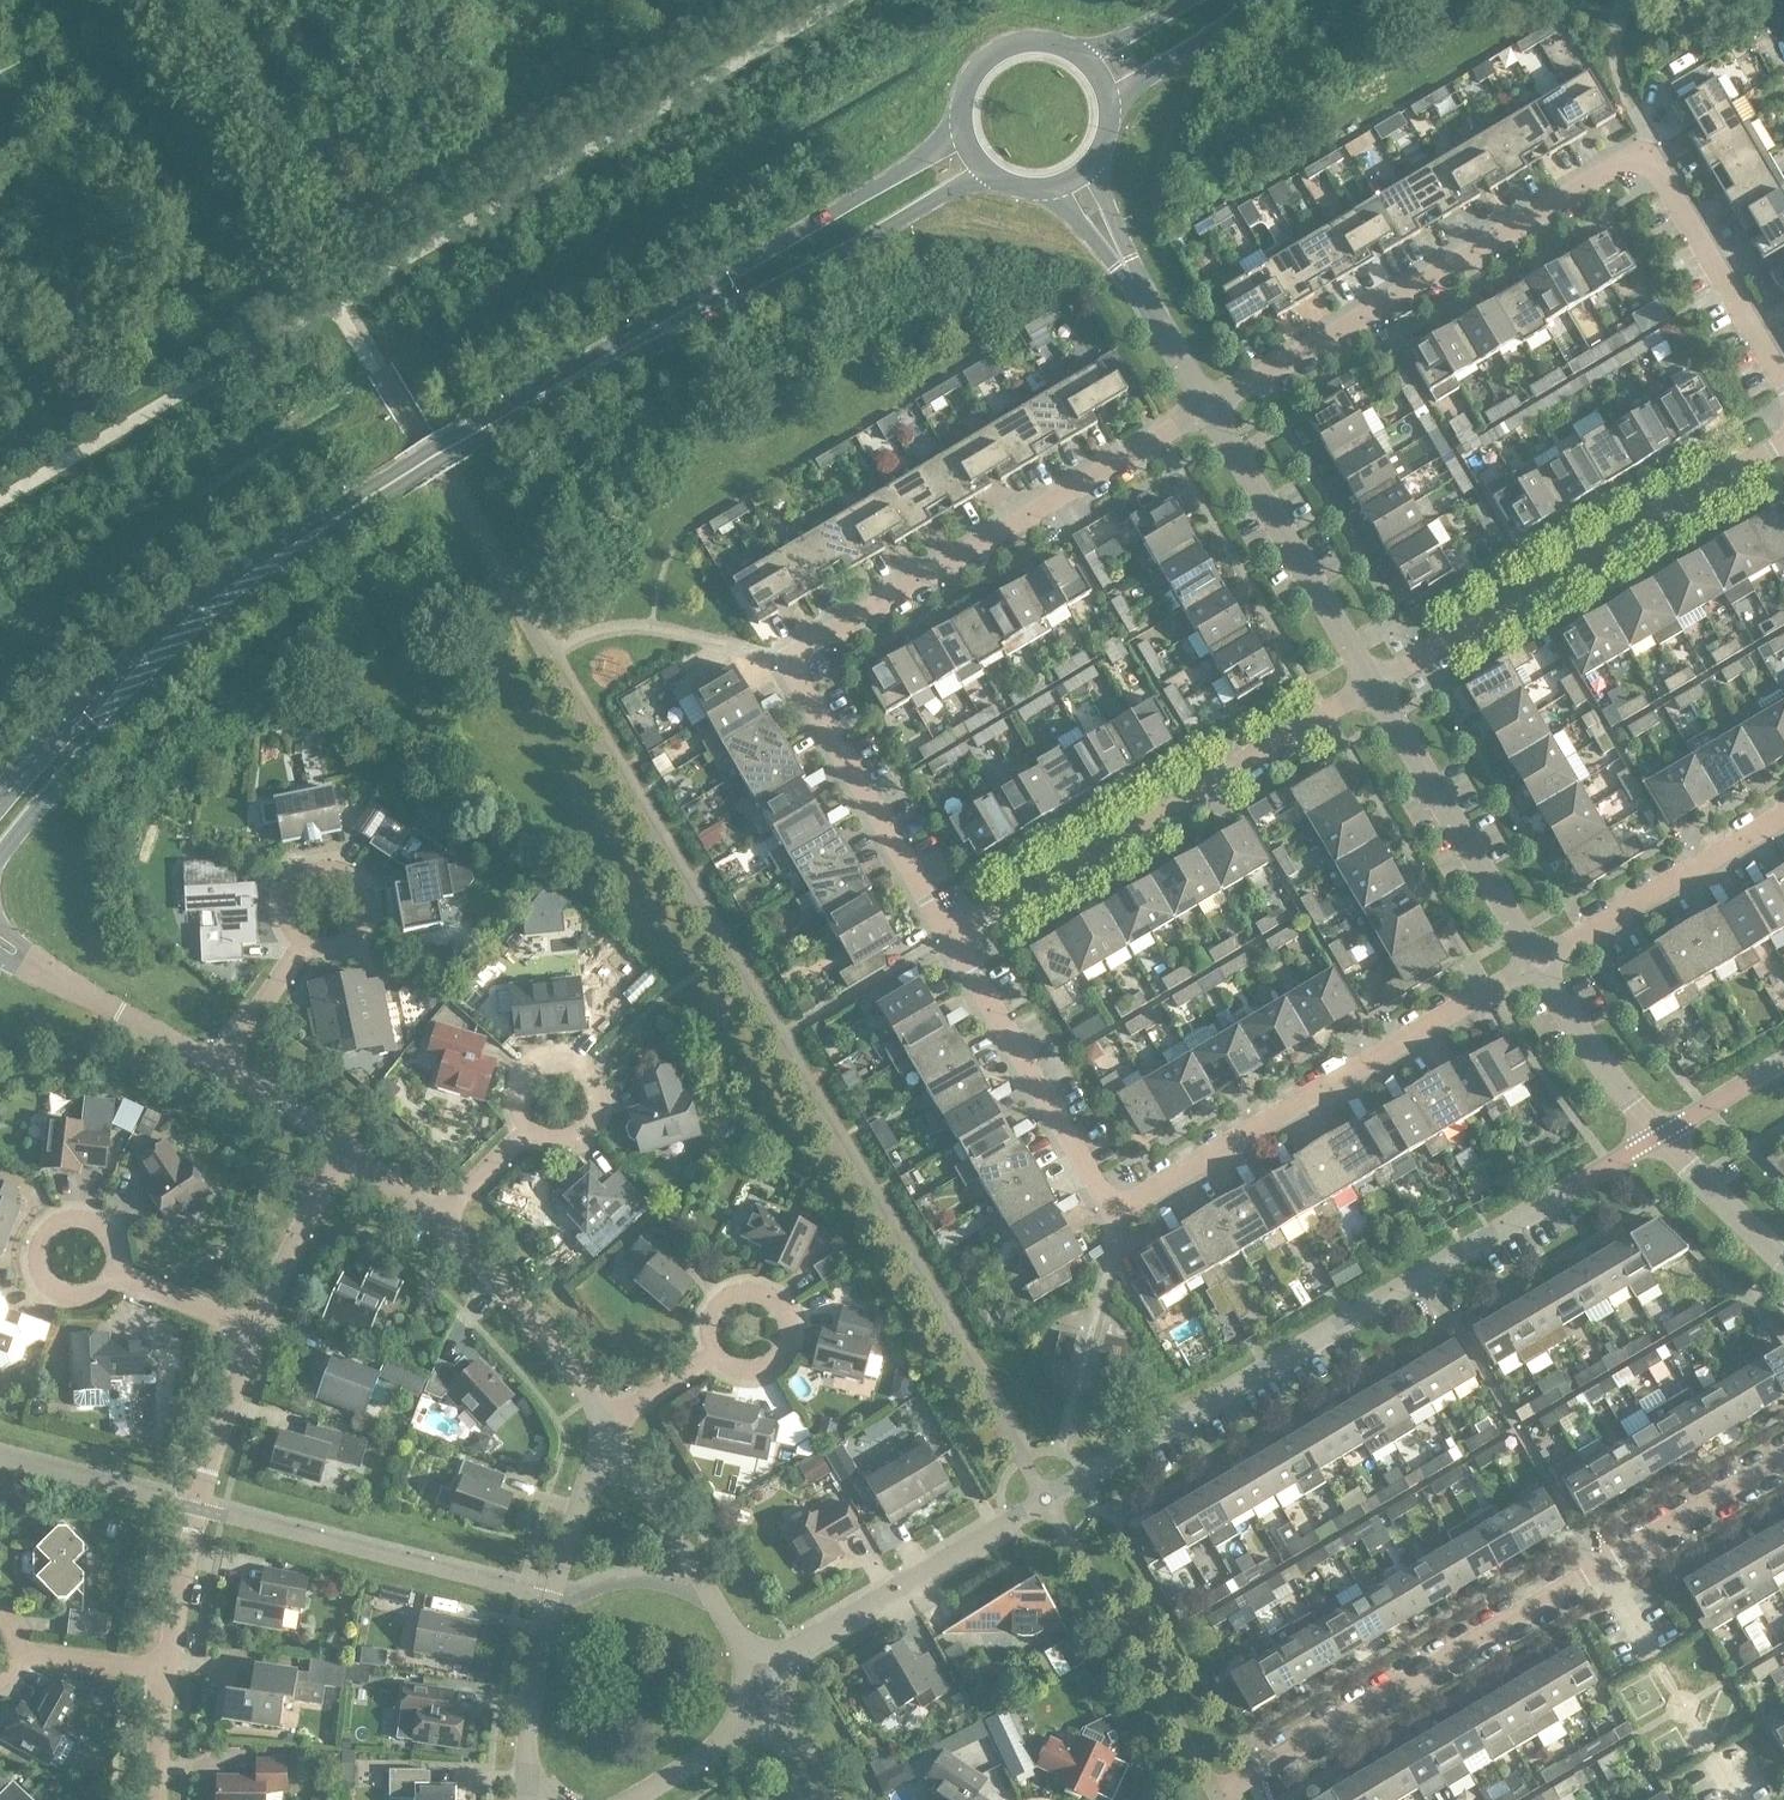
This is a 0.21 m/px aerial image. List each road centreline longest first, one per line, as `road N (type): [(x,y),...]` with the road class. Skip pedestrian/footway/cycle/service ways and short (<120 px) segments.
road 1 (residential): [(764,1670),(1657,1138)]
road 2 (residential): [(949,942),(800,686),(795,661),(1208,409)]
road 3 (residential): [(1541,967),(1131,1209),(1102,1197),(949,942)]
road 4 (residential): [(1783,384),(1652,162),(1635,162),(1208,409)]
road 5 (residential): [(1783,1460),(1222,1793),(1225,1799)]
road 6 (residential): [(949,942),(1375,691)]
road 7 (residential): [(1375,691),(1783,444)]
road 8 (secondary): [(0,861),(263,594),(296,545)]
road 9 (secondary): [(962,132),(723,276),(619,352)]
road 10 (secondary): [(619,352),(740,302),(985,173)]
road 11 (secondary): [(296,545),(248,562),(146,648),(0,801)]
road 12 (secondary): [(296,545),(619,352)]
road 13 (residential): [(166,1677),(199,1514),(255,1331)]
road 14 (residential): [(623,1452),(574,1519),(538,1665),(526,1779)]
road 15 (unclassified): [(1375,691),(1208,409)]
road 16 (unclassified): [(1541,967),(1375,691)]
road 17 (residential): [(1541,967),(1783,821)]
road 18 (residential): [(612,1433),(444,1223)]
road 19 (residential): [(764,1670),(623,1452)]
road 20 (residential): [(218,1067),(0,944)]
road 21 (residential): [(116,1273),(120,1246),(107,1222),(81,1211),(44,1227),(34,1253),(54,1290),(82,1296),(107,1285)]
road 22 (residential): [(712,1360),(744,1379),(768,1372),(783,1351),(783,1326),(766,1306),(729,1304),(710,1322),(707,1348)]
road 23 (residential): [(532,1130),(556,1140),(581,1133),(596,1113),(587,1076),(554,1064),(532,1075),(521,1096),(525,1120)]
road 24 (residential): [(301,941),(324,948),(347,939),(359,905),(347,884),(326,875),(303,881),(287,910),(293,932)]
road 25 (unclassified): [(1657,1138),(1541,967)]
road 26 (residential): [(255,1331),(344,1153)]
road 27 (secondary): [(1113,106),(1267,0)]
road 28 (unclassified): [(1783,1264),(1657,1138)]
road 29 (secondary): [(1077,52),(1029,42),(984,63),(969,83),(962,132)]
road 30 (unclassified): [(1044,194),(1154,309)]
road 31 (residential): [(638,1799),(771,1714)]
road 32 (residential): [(344,1153),(218,1067)]
road 33 (unclassified): [(1154,309),(1094,169)]
road 34 (residential): [(218,1067),(301,941)]
road 35 (residential): [(255,1331),(116,1273)]
road 36 (residential): [(1657,1138),(1783,1063)]
road 37 (residential): [(26,1657),(166,1677)]
road 38 (residential): [(444,1223),(532,1130)]
road 39 (residential): [(612,1433),(712,1360)]
road 40 (residential): [(159,1799),(166,1677)]
road 41 (residential): [(444,1223),(344,1153)]

